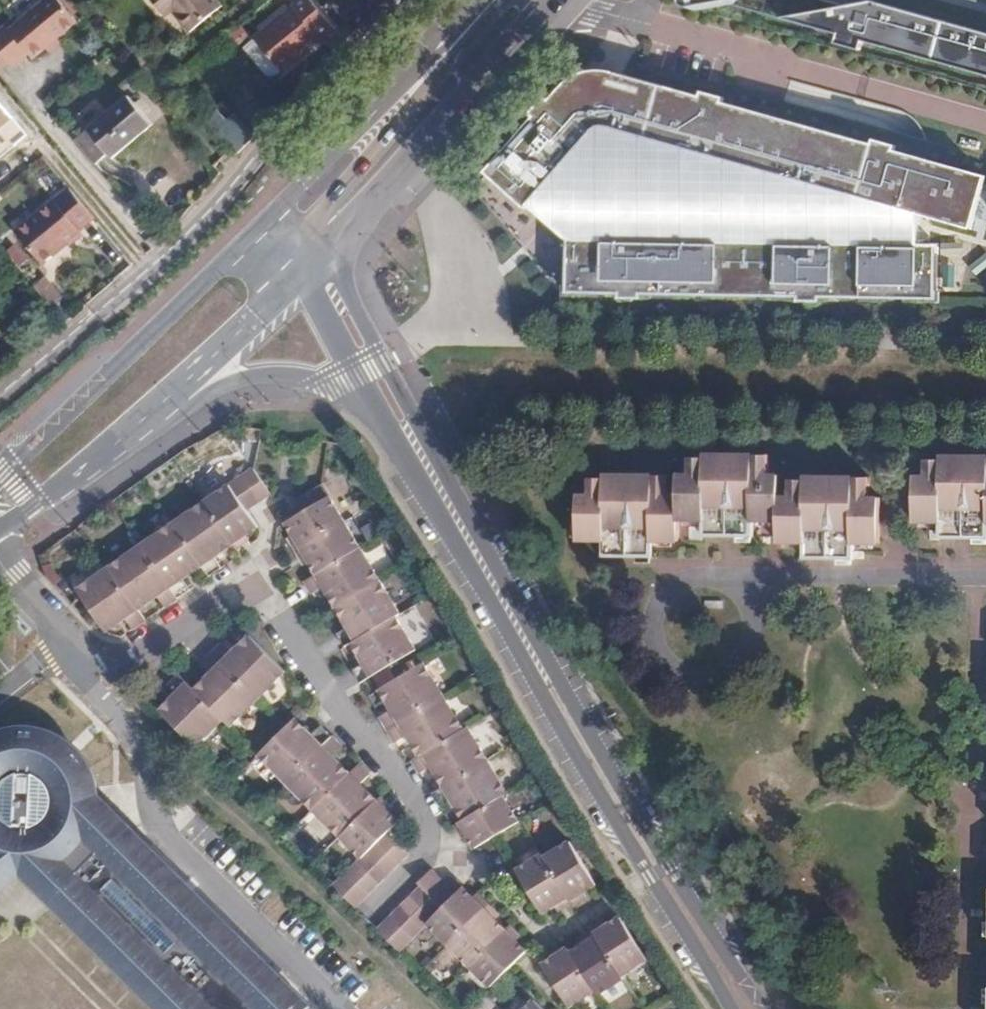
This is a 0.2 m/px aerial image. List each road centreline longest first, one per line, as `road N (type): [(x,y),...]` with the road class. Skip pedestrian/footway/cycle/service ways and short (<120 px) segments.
road 1 (primary): [(764,1008),(598,749),(329,249)]
road 2 (primary): [(375,403),(732,1008)]
road 3 (residential): [(0,396),(162,262),(405,0)]
road 4 (residential): [(112,662),(132,658),(228,597),(257,596),(280,608),(349,721),(412,785),(428,817),(424,856),(368,914)]
road 5 (tertiary): [(250,236),(0,482)]
road 6 (primary): [(329,249),(559,0)]
road 7 (tertiary): [(491,0),(250,236)]
road 8 (primary): [(494,0),(310,235)]
road 9 (tertiary): [(0,525),(42,501),(172,395)]
road 10 (tertiary): [(172,395),(272,374),(375,403)]
road 11 (tertiary): [(172,395),(306,269)]
road 12 (primary): [(306,269),(375,403)]

